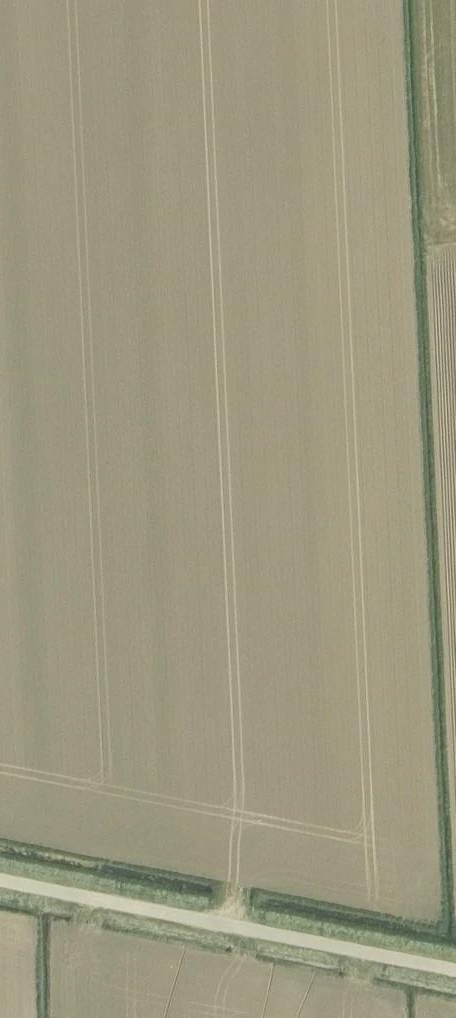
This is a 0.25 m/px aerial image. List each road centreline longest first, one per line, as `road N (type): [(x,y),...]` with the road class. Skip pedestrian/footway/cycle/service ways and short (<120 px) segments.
road 1 (unclassified): [(455,970),(0,879)]

